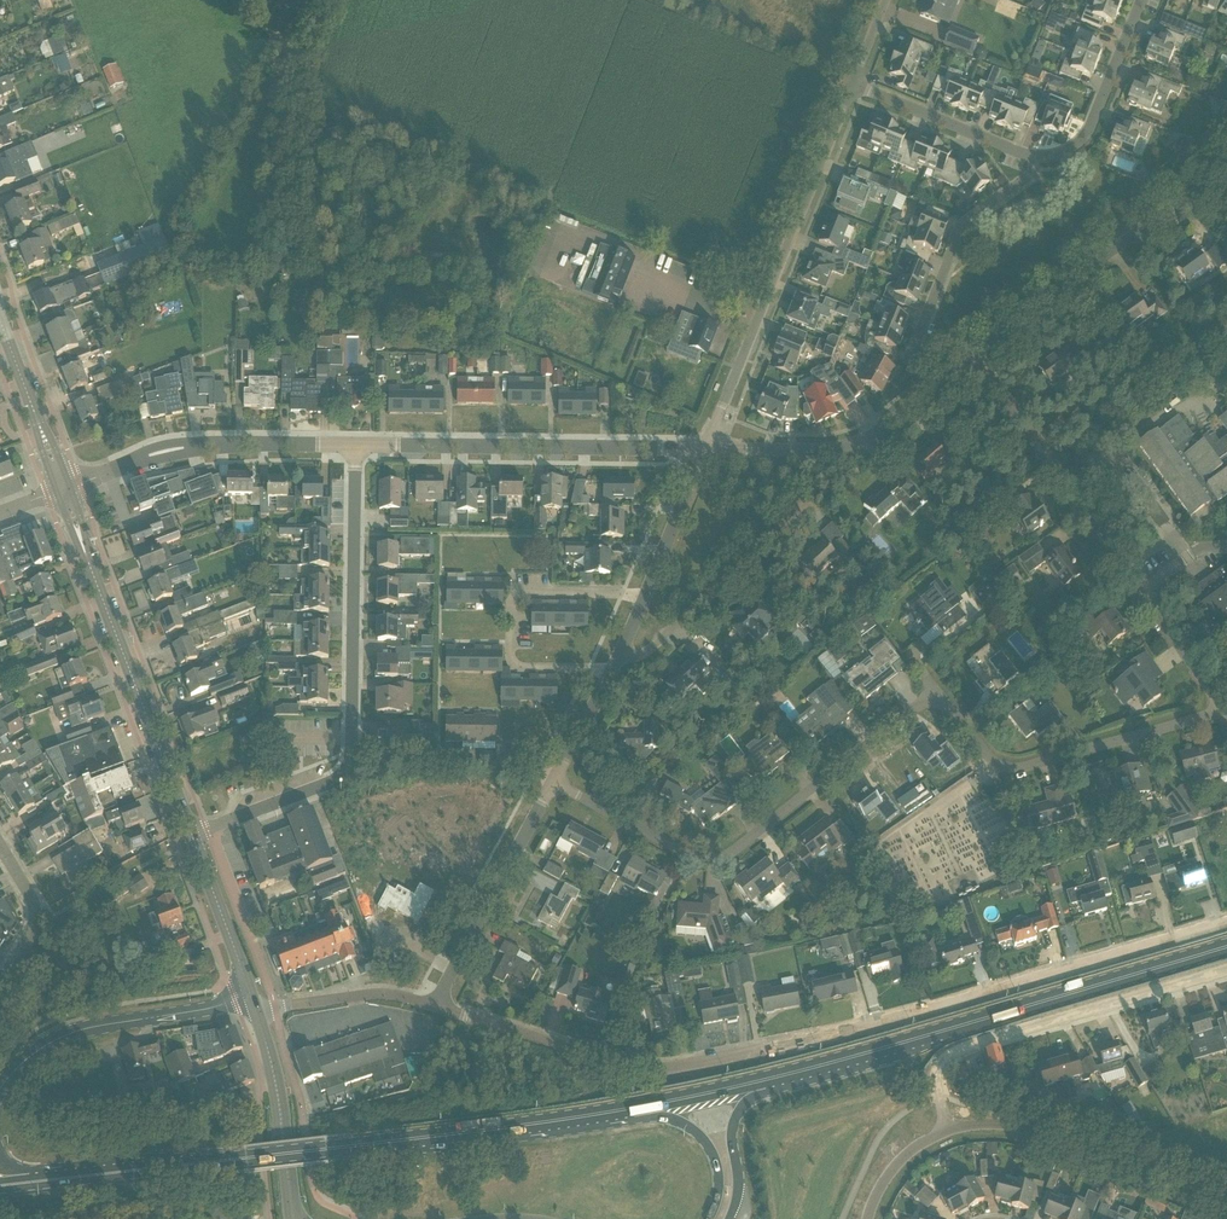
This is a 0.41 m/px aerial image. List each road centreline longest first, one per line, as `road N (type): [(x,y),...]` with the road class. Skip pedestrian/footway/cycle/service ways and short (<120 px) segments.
road 1 (residential): [(436,1008),(630,1067),(674,1067),(899,1020),(1226,923)]
road 2 (residential): [(556,782),(711,858),(934,694),(998,766),(1016,768),(1226,709)]
road 3 (primary): [(30,1182),(635,1109)]
road 4 (residential): [(209,832),(318,789),(348,769),(355,447)]
road 5 (primary): [(779,1077),(1226,947)]
road 6 (residential): [(701,447),(855,85)]
road 7 (residential): [(355,447),(701,447)]
road 8 (residential): [(938,1097),(937,1068),(960,1048),(1226,970)]
road 9 (residential): [(969,357),(1226,166)]
road 10 (secondary): [(193,837),(82,545)]
road 11 (residential): [(612,671),(511,668),(512,592),(644,596)]
road 12 (residential): [(701,447),(822,450),(863,441),(969,357)]
road 13 (residential): [(69,489),(187,445),(355,447)]
road 14 (residential): [(1140,590),(969,357)]
road 15 (primary): [(252,998),(66,1035),(28,1058),(0,1088)]
road 16 (residential): [(436,1008),(447,973),(556,782)]
road 17 (residential): [(918,358),(967,225),(1035,178),(1034,160)]
road 18 (residential): [(622,654),(665,641),(805,506)]
road 19 (unclassified): [(1226,1207),(1030,1131)]
road 20 (residential): [(1034,160),(1089,138),(1145,0)]
road 21 (secondary): [(293,1218),(275,1079),(256,1014)]
road 22 (residential): [(1034,160),(855,85)]
road 23 (residential): [(256,1014),(372,997),(436,1008)]
road 24 (residential): [(272,997),(209,832)]
road 25 (secondary): [(252,998),(193,837)]
road 26 (residential): [(0,992),(45,924),(0,847)]
road 27 (primary): [(730,1218),(738,1172),(731,1125),(747,1100),(779,1077)]
road 28 (primary): [(635,1109),(688,1124),(706,1143),(720,1190),(710,1218)]
road 29 (residential): [(644,596),(701,447)]
road 30 (primary): [(635,1109),(779,1077)]
road 31 (residential): [(1226,700),(1140,590)]
road 32 (residential): [(556,782),(612,671)]
road 33 (unclassified): [(867,1218),(893,1169),(946,1130)]

